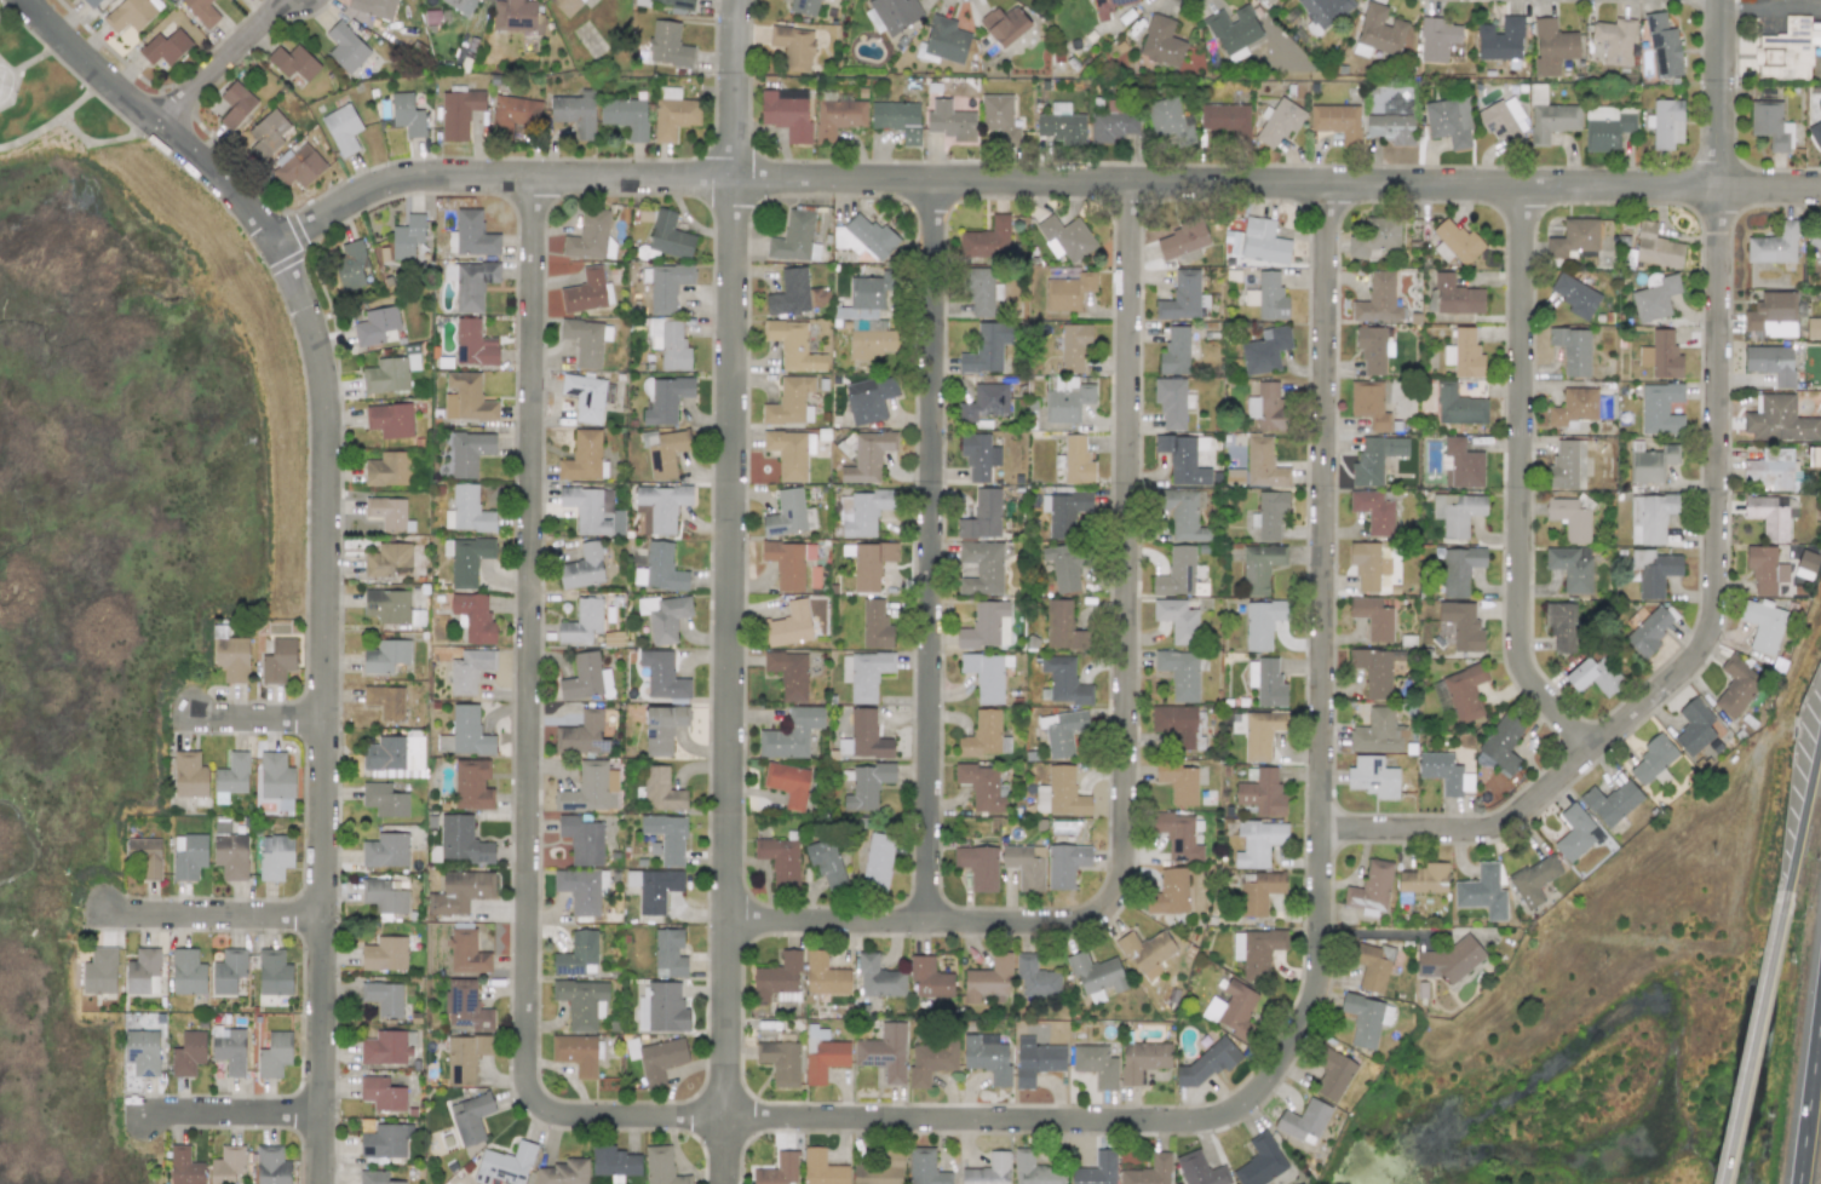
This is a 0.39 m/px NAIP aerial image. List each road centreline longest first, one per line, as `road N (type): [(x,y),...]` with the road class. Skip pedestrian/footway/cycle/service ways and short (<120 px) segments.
road 1 (residential): [(733,920),(1084,921),(1122,893),(1128,180)]
road 2 (residential): [(1322,827),(1499,822),(1693,660),(1708,633),(1717,611),(1719,0)]
road 3 (residential): [(1820,192),(737,177)]
road 4 (residential): [(1183,1122),(1214,1120),(1257,1098),(1310,1016),(1317,981),(1327,184)]
road 5 (residential): [(316,1183),(324,419),(310,327),(272,242)]
road 6 (residential): [(730,1119),(737,177)]
road 7 (residential): [(541,1100),(534,1091),(529,993),(538,178)]
road 8 (residential): [(930,923),(932,179)]
road 9 (residential): [(541,1100),(580,1115),(1183,1122)]
road 10 (residential): [(1590,752),(1530,685),(1517,656),(1522,186)]
road 11 (tertiary): [(737,177),(410,182),(377,186),(272,242)]
road 12 (tertiary): [(272,242),(237,194),(31,0)]
road 13 (motorway): [(1787,891),(1724,1183)]
road 14 (residential): [(100,912),(318,916)]
road 15 (residential): [(161,123),(295,0)]
road 16 (tertiary): [(737,177),(739,0)]
road 17 (residential): [(140,1114),(317,1114)]
road 18 (trunk): [(1820,1012),(1799,1183)]
road 19 (motorway): [(1820,735),(1787,891)]
road 20 (residential): [(193,715),(318,718)]

